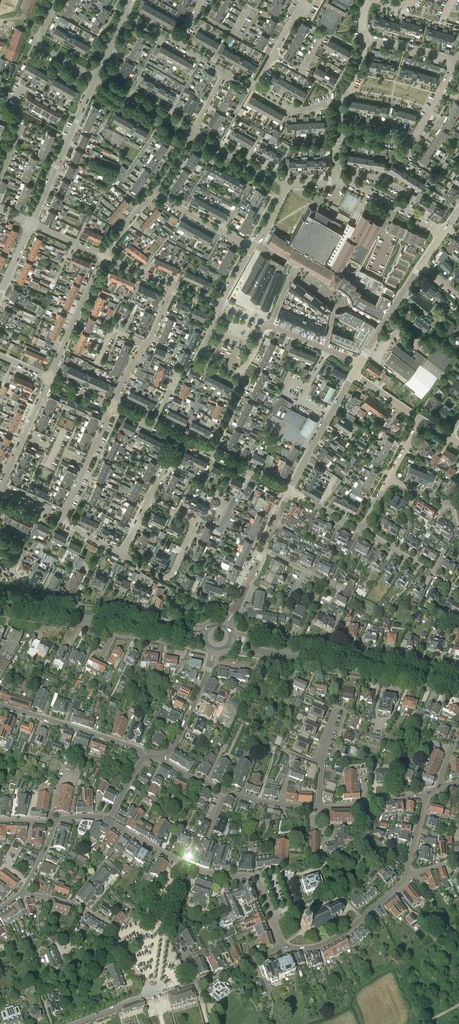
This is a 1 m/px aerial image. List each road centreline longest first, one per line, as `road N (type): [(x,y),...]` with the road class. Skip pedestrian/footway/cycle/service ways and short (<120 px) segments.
road 1 (primary): [(452,681),(261,648)]
road 2 (residential): [(24,893),(70,904),(111,927),(154,993)]
road 3 (residential): [(121,554),(161,578),(173,574),(196,521),(149,497)]
road 4 (residential): [(163,757),(237,796),(319,808)]
road 5 (residential): [(107,819),(175,860),(258,879)]
road 6 (residential): [(31,224),(94,78)]
road 7 (residential): [(144,759),(110,739),(0,705)]
road 8 (tertiary): [(283,946),(314,949),(342,938),(409,874)]
road 9 (residential): [(47,378),(105,256)]
road 10 (tertiary): [(289,492),(354,374)]
road 11 (residential): [(112,407),(171,289)]

